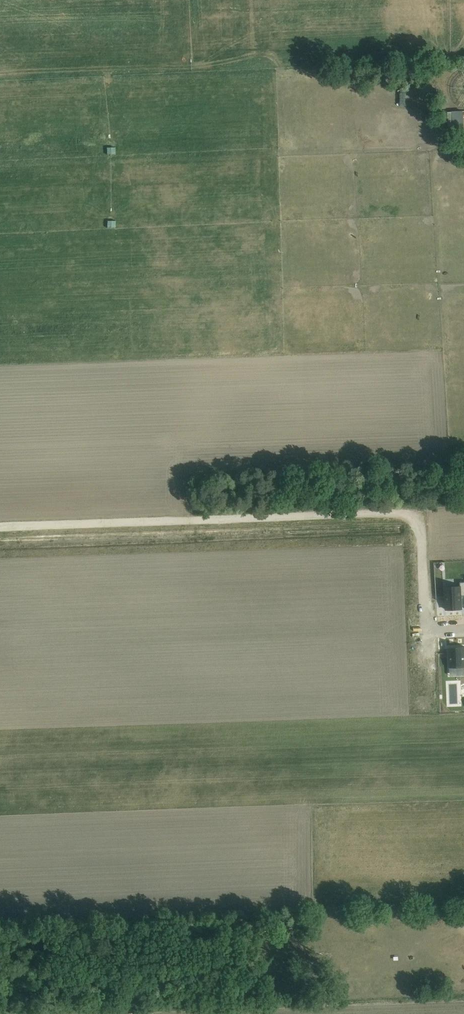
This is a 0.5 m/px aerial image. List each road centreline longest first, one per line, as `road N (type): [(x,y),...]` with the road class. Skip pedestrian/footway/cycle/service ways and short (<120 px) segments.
road 1 (track): [(0,527),(393,513),(414,519),(422,533),(426,630)]

